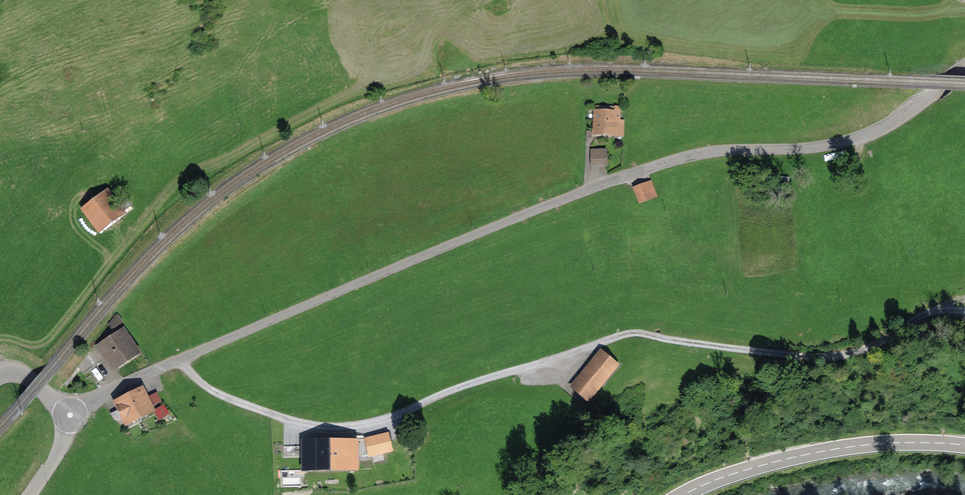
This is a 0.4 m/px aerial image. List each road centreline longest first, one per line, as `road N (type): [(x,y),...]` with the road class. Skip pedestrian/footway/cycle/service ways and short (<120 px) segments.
road 1 (residential): [(964,68),(897,122),(833,144),(717,151),(646,168),(316,301),(70,417)]
road 2 (track): [(964,313),(916,323),(856,357),(828,361),(630,335),(450,390),(344,437),(238,404),(181,363)]
road 3 (primary): [(964,445),(820,452),(684,494)]

